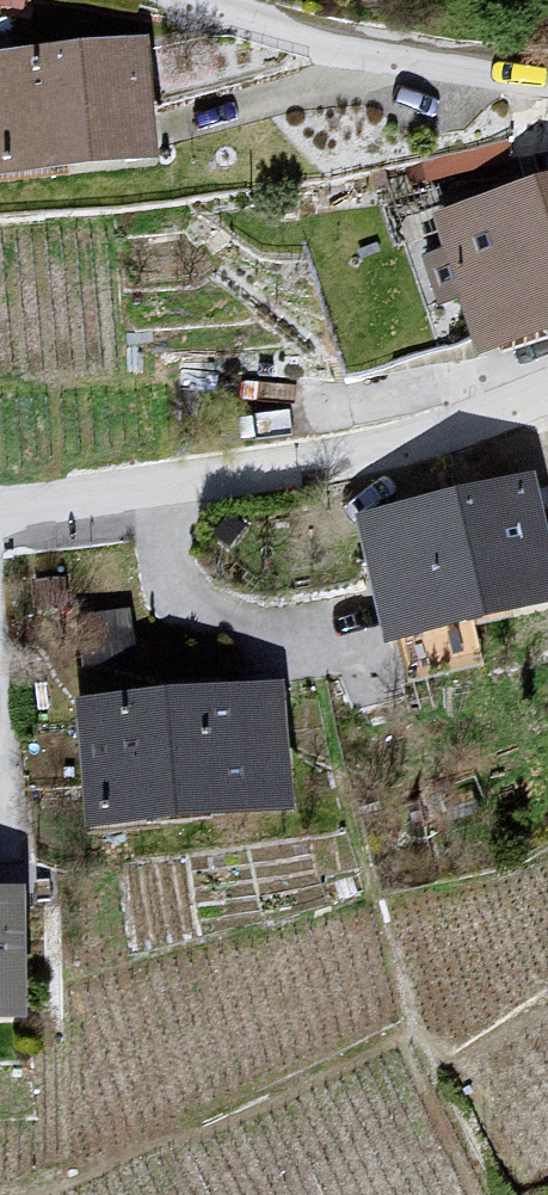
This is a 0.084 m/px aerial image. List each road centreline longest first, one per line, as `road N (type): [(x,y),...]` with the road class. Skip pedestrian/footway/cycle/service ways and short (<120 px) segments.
road 1 (unclassified): [(547,399),(483,424),(283,470),(0,511)]
road 2 (unclassified): [(232,0),(433,68),(547,71)]

